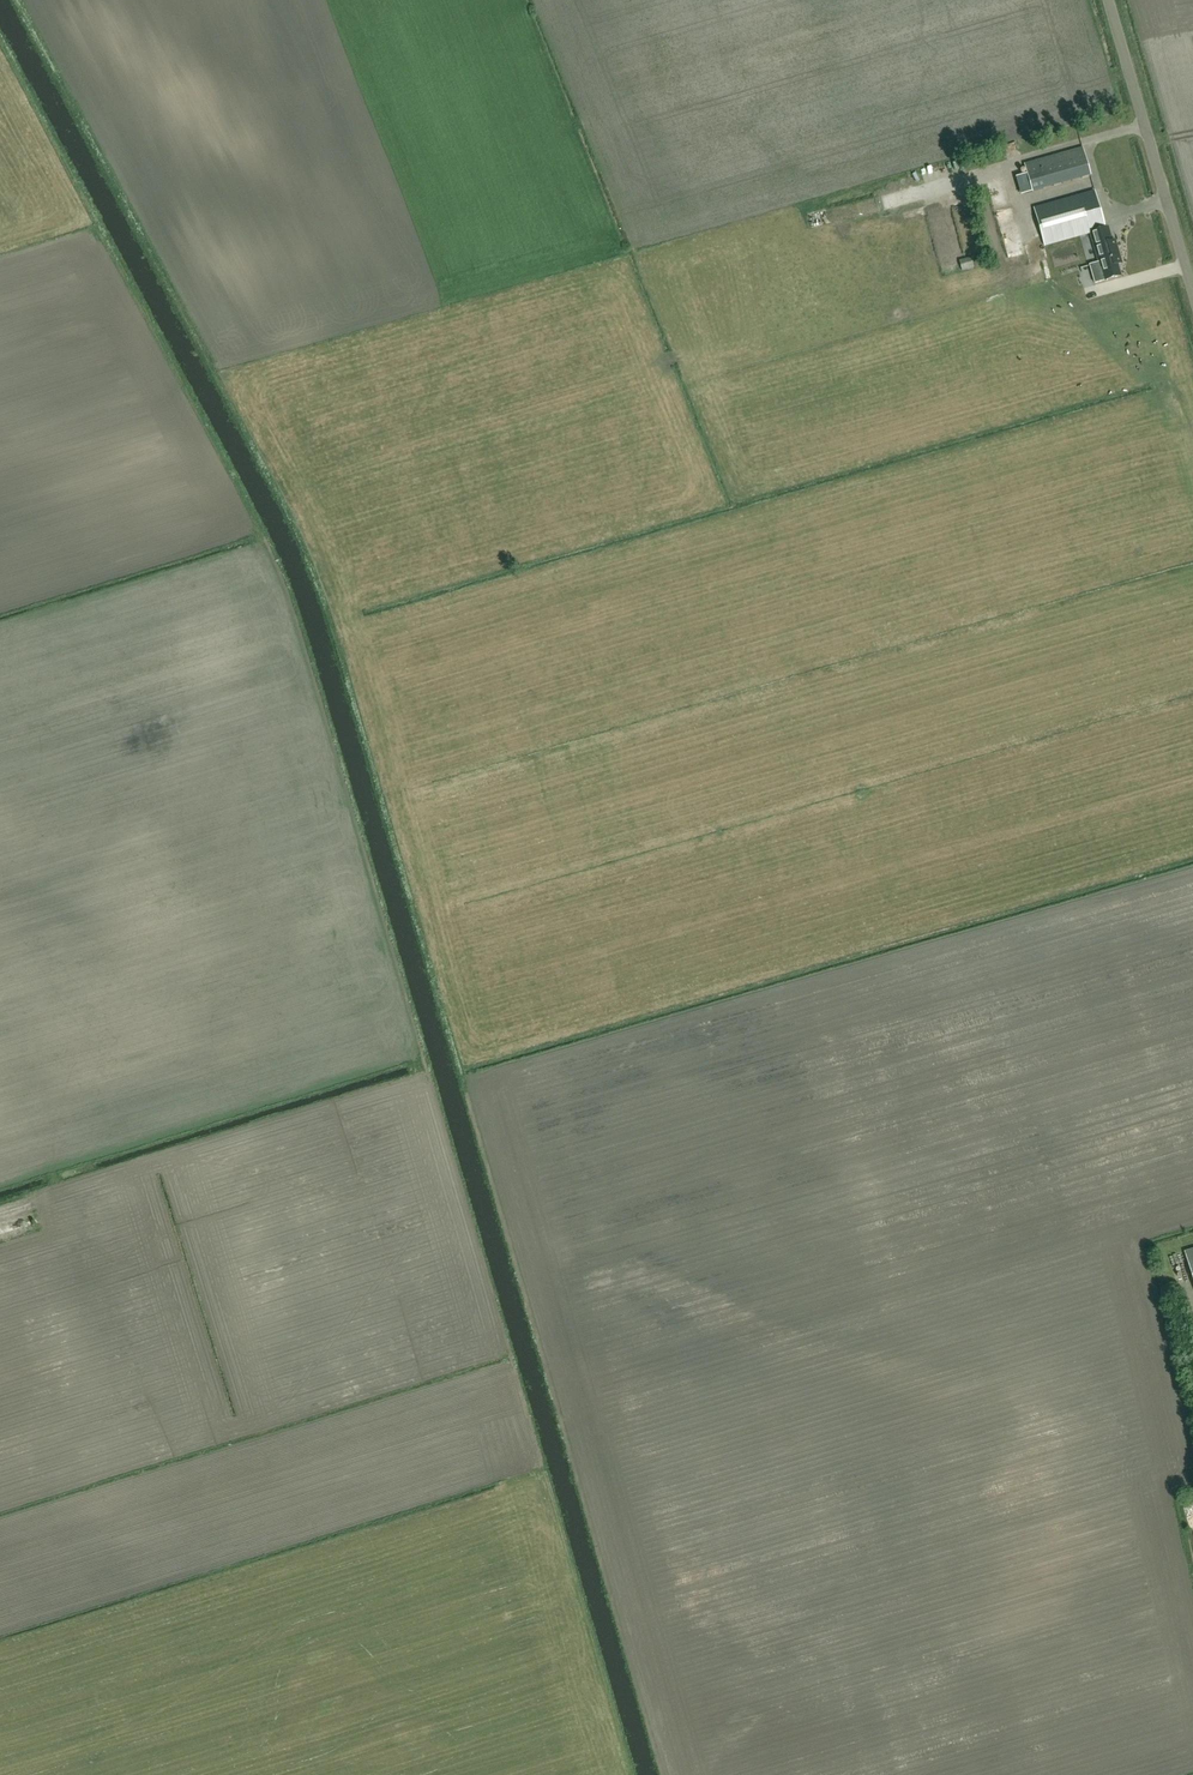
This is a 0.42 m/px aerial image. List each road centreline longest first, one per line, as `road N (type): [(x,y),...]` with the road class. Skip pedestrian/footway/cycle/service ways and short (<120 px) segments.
road 1 (unclassified): [(1192,299),(1107,0)]

